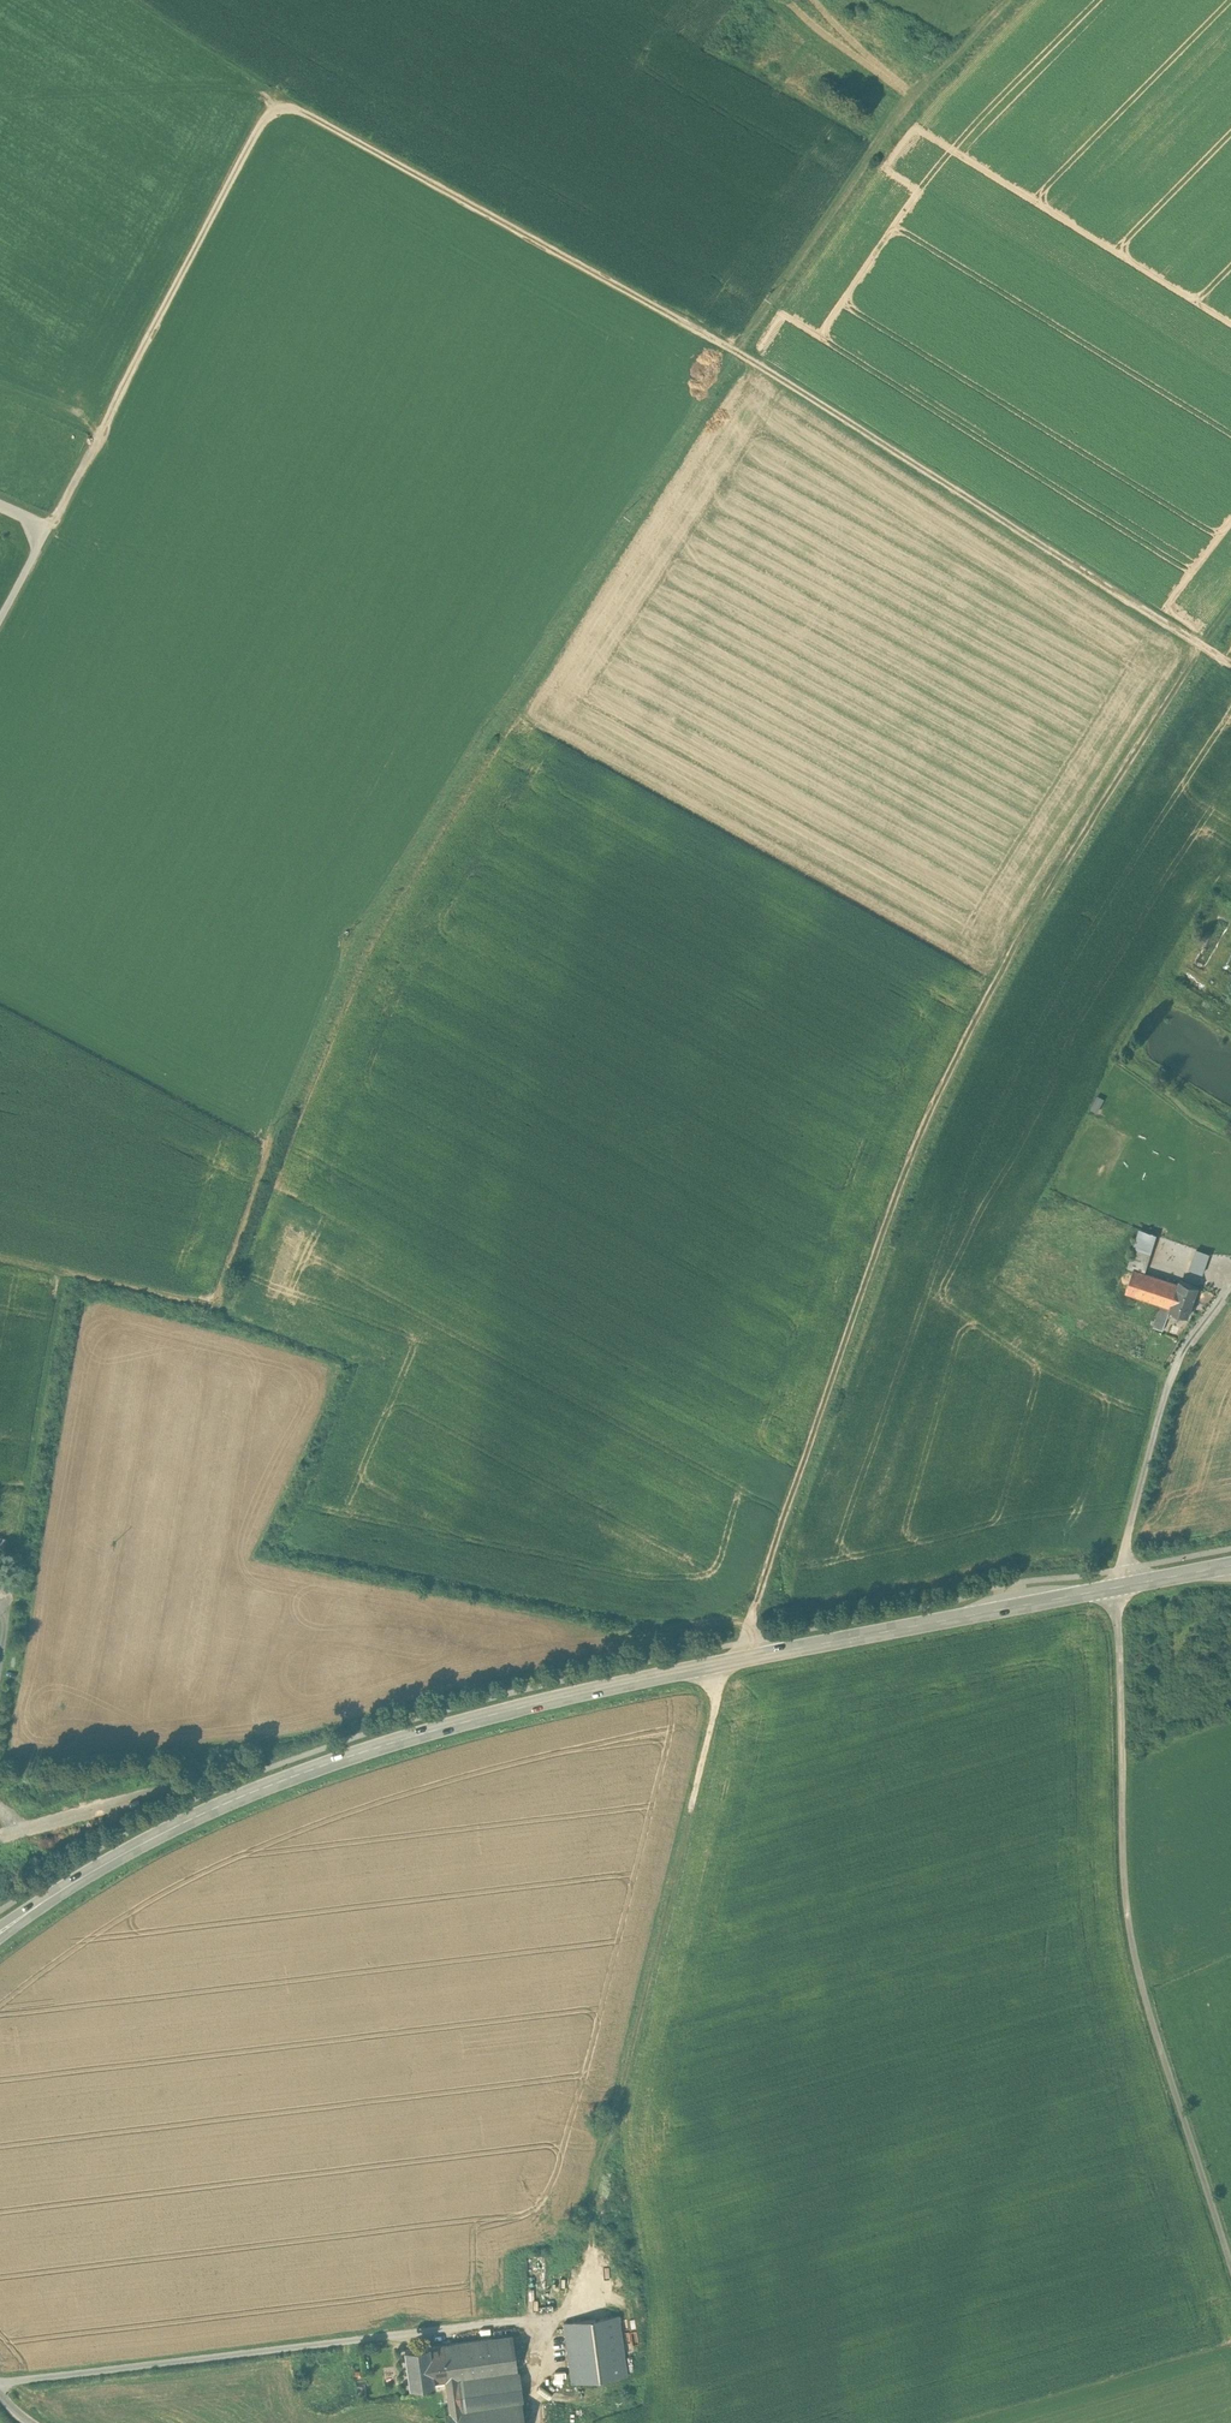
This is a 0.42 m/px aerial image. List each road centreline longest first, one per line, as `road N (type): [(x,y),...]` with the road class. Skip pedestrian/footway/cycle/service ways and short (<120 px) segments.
road 1 (track): [(1230,662),(730,346),(285,101),(262,109),(44,525)]
road 2 (track): [(0,2382),(558,2316),(571,2247),(591,2227),(691,1819),(715,1709),(711,1664)]
road 3 (secondary): [(0,1929),(120,1850),(246,1790),(372,1747),(673,1672),(1119,1586)]
road 4 (track): [(1230,610),(1051,885),(981,1010),(908,1173),(750,1611),(749,1657)]
road 5 (unclassified): [(1119,1586),(1135,1944),(1230,2258)]
road 6 (unclassified): [(1230,1294),(1181,1351),(1119,1586)]
road 7 (track): [(285,101),(225,84),(0,94)]

